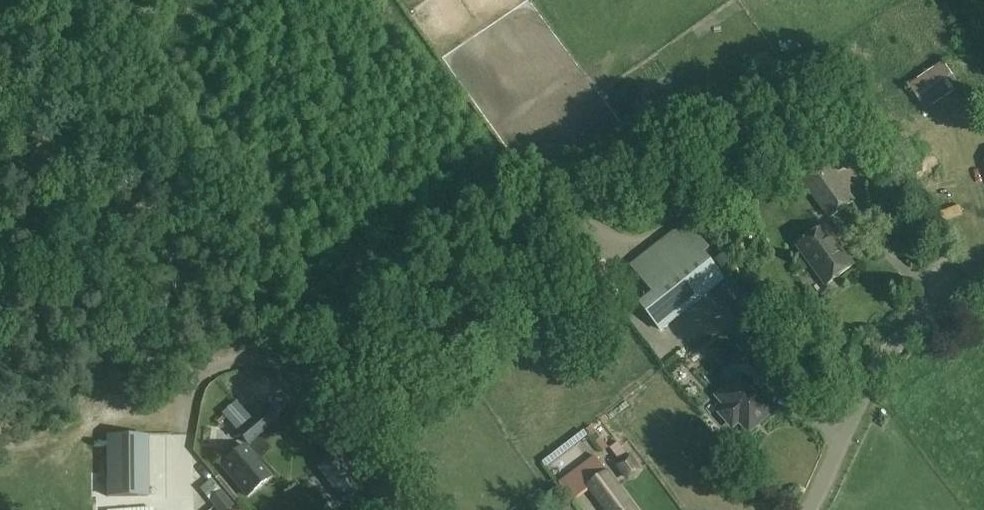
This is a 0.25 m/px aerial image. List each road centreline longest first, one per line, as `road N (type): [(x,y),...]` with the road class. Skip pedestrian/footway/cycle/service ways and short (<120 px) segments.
road 1 (track): [(402,509),(287,369),(245,363),(202,374),(153,355),(130,341),(0,188)]
road 2 (unclassified): [(809,509),(881,364),(928,314),(983,282)]

